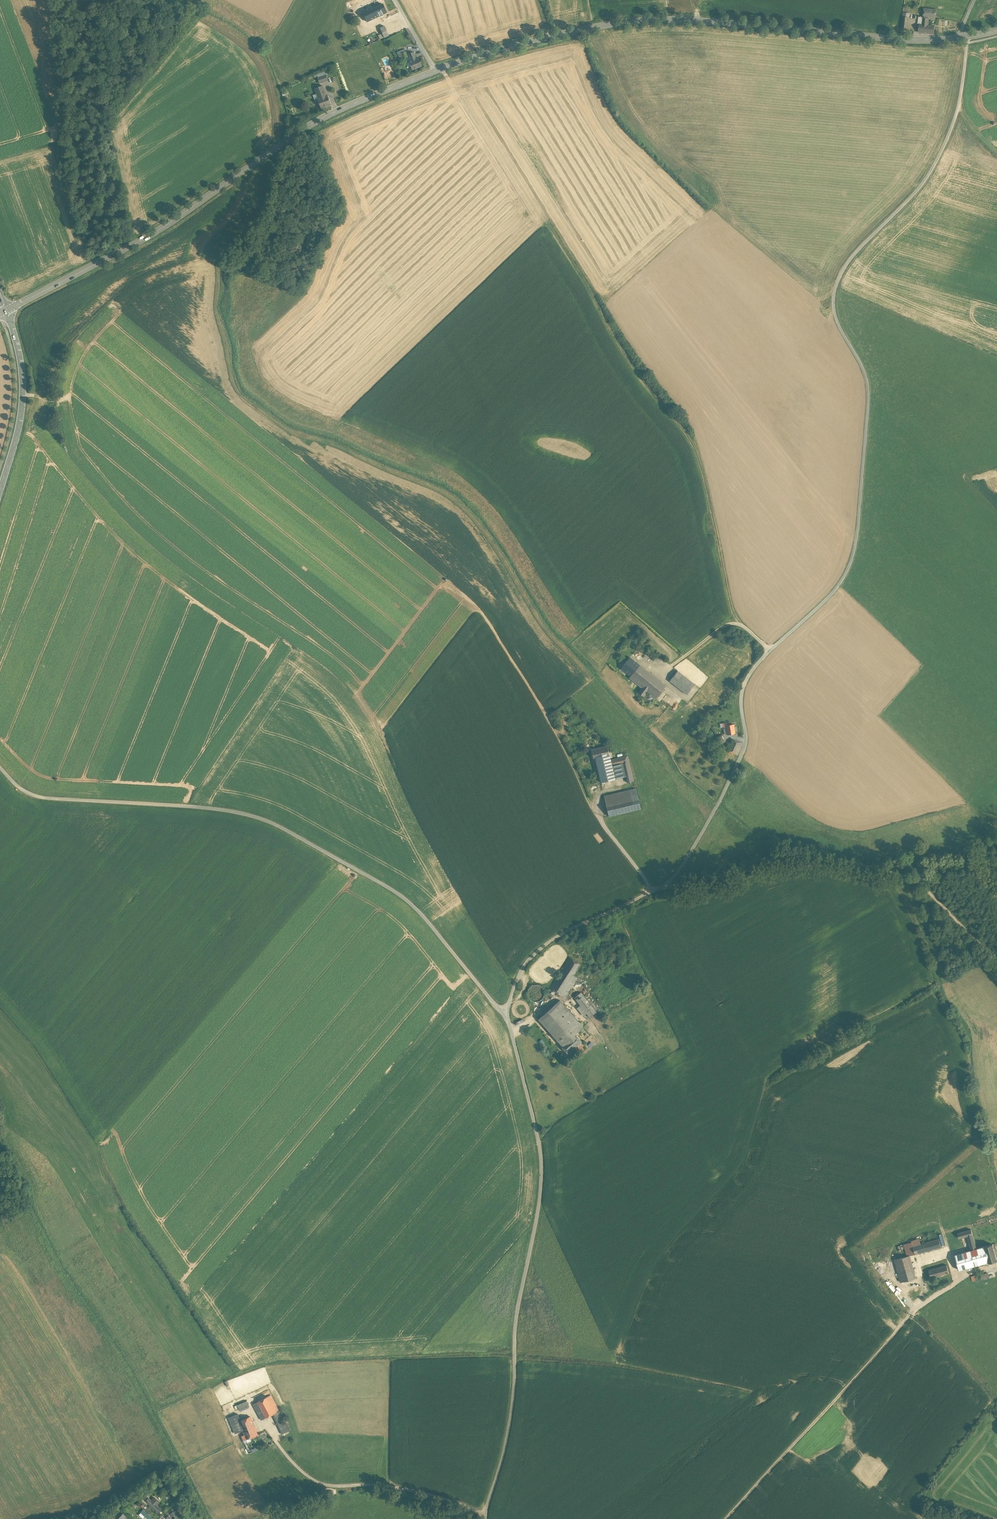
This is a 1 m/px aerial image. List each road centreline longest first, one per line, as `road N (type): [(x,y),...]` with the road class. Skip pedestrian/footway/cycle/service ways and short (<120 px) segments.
road 1 (secondary): [(6,310),(162,228),(317,122),(493,52),(672,20),(928,42),(996,31)]
road 2 (track): [(967,43),(959,107),(932,169),(852,256),(834,294),(837,322),(868,389),(848,570),(741,682),(745,746),(708,825),(665,885)]
road 3 (unclassified): [(507,1019),(426,918),(308,841),(230,808),(39,797),(0,768)]
road 4 (unclassified): [(507,1019),(541,1169),(515,1327),(512,1410),(485,1518)]
road 5 (track): [(548,224),(625,355),(694,447),(740,625)]
road 6 (track): [(996,960),(899,873),(781,858),(665,885)]
road 7 (track): [(665,885),(534,953),(507,1019)]
road 8 (secondary): [(0,491),(23,395),(6,310)]
road 9 (track): [(572,759),(593,814),(653,891)]

